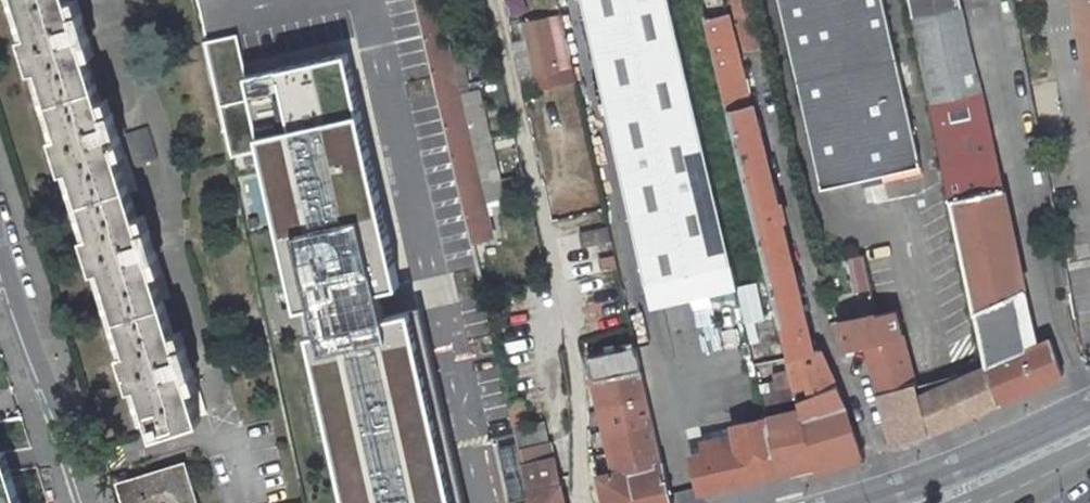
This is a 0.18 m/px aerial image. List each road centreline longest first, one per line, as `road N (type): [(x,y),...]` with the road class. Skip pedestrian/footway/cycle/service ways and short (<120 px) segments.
road 1 (unclassified): [(89,502),(0,235)]
road 2 (secondary): [(950,502),(1089,441)]

